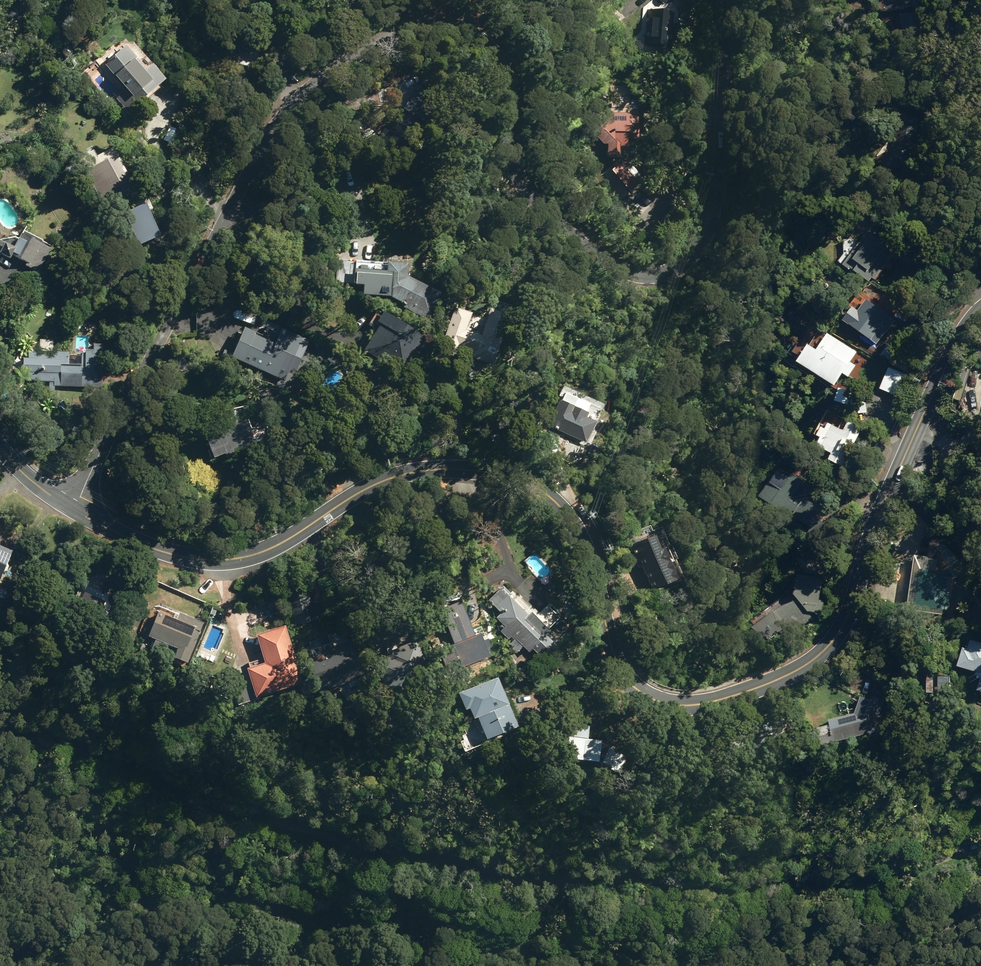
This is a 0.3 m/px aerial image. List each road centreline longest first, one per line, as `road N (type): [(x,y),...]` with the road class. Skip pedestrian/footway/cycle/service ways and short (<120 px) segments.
road 1 (tertiary): [(980,307),(957,335),(847,621),(792,674),(712,702),(660,700),(637,684),(618,661),(571,518),(538,487),(485,471),(406,472),(280,543),(217,560),(141,542),(74,509)]
road 2 (residential): [(724,0),(715,202),(697,252),(673,275),(626,271),(534,199),(521,173),(511,72),(472,37),(418,31),(380,43),(300,96),(267,139),(74,509)]
road 3 (track): [(0,721),(305,823),(637,881),(763,884),(870,874),(980,851)]

